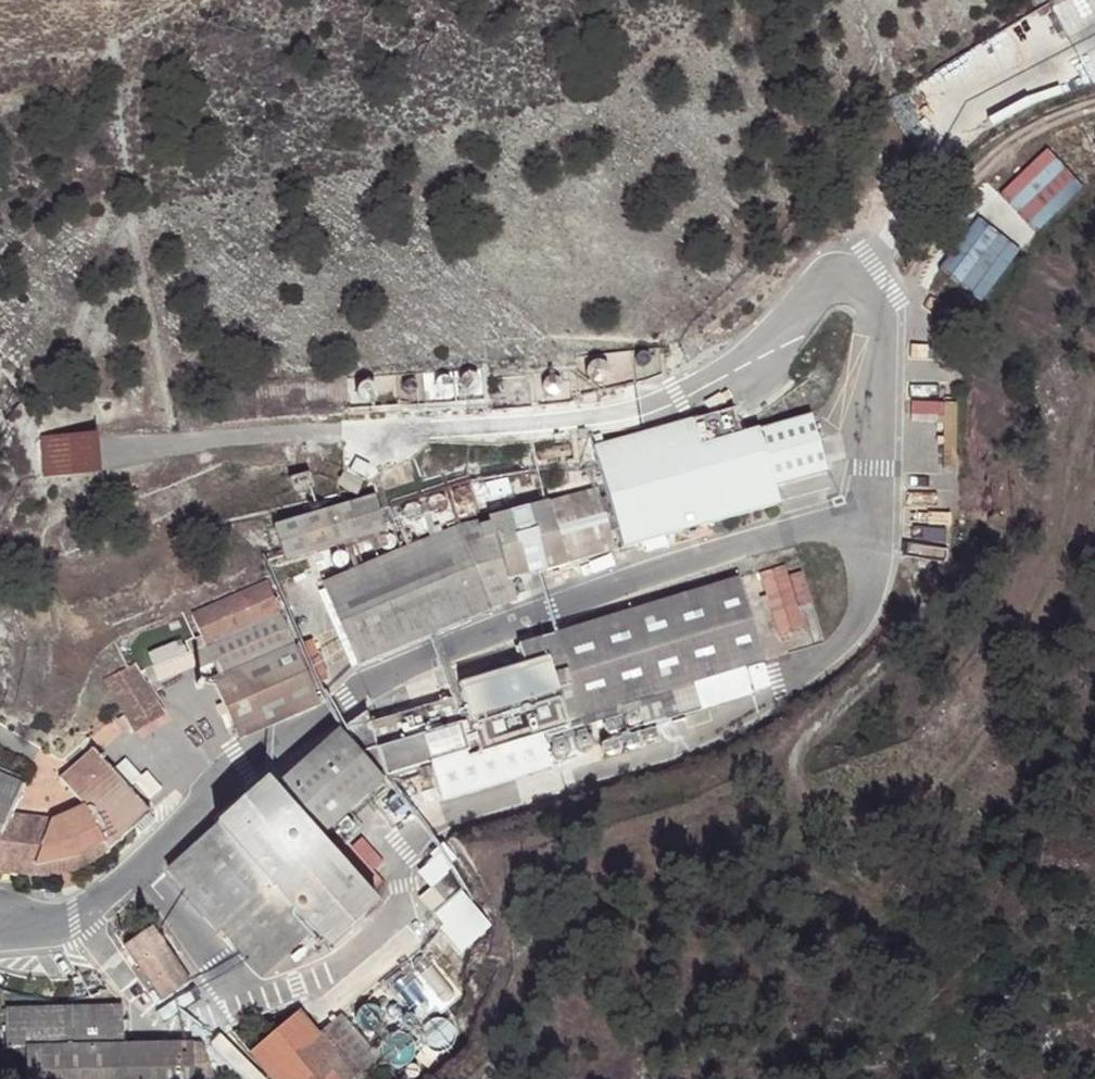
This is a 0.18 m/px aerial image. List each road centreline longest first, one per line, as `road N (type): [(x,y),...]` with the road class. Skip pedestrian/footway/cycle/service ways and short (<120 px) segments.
road 1 (unclassified): [(121,449),(589,412),(700,383),(764,351),(840,277),(868,285),(887,310),(879,463),(859,510),(441,652),(246,768),(107,899),(71,920),(0,939)]
road 2 (track): [(1094,411),(1074,528),(972,738),(925,794),(876,815),(819,812),(795,783),(796,754),(913,619),(911,568),(875,554)]
road 3 (track): [(1094,107),(1033,131),(986,176),(887,310)]

